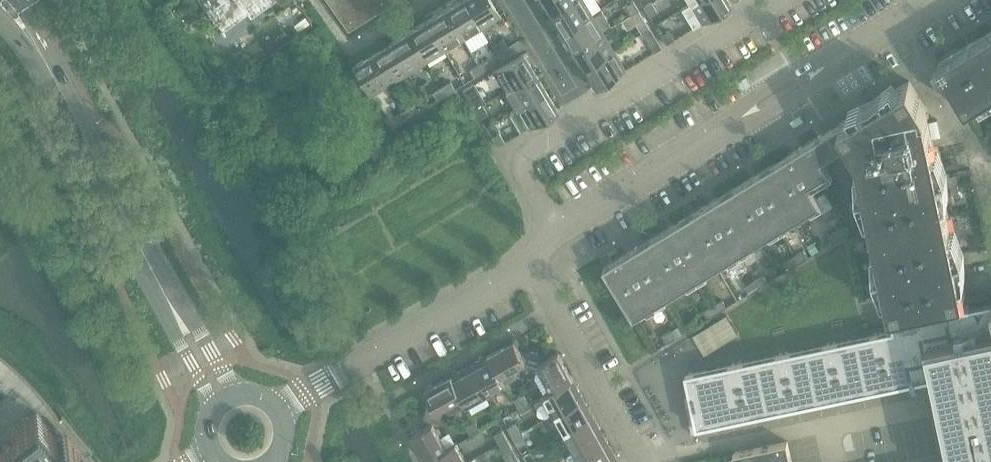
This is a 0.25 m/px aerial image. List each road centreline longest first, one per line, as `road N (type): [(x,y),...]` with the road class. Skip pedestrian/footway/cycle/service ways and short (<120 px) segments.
road 1 (residential): [(557,231),(515,160),(780,0)]
road 2 (tertiary): [(174,311),(3,0)]
road 3 (residential): [(279,408),(533,271)]
road 4 (residential): [(646,461),(924,406)]
road 5 (residential): [(533,271),(641,461)]
road 6 (residential): [(557,231),(728,124)]
road 7 (residential): [(728,124),(762,119),(811,90),(847,53)]
road 8 (residential): [(847,53),(798,70),(728,124)]

